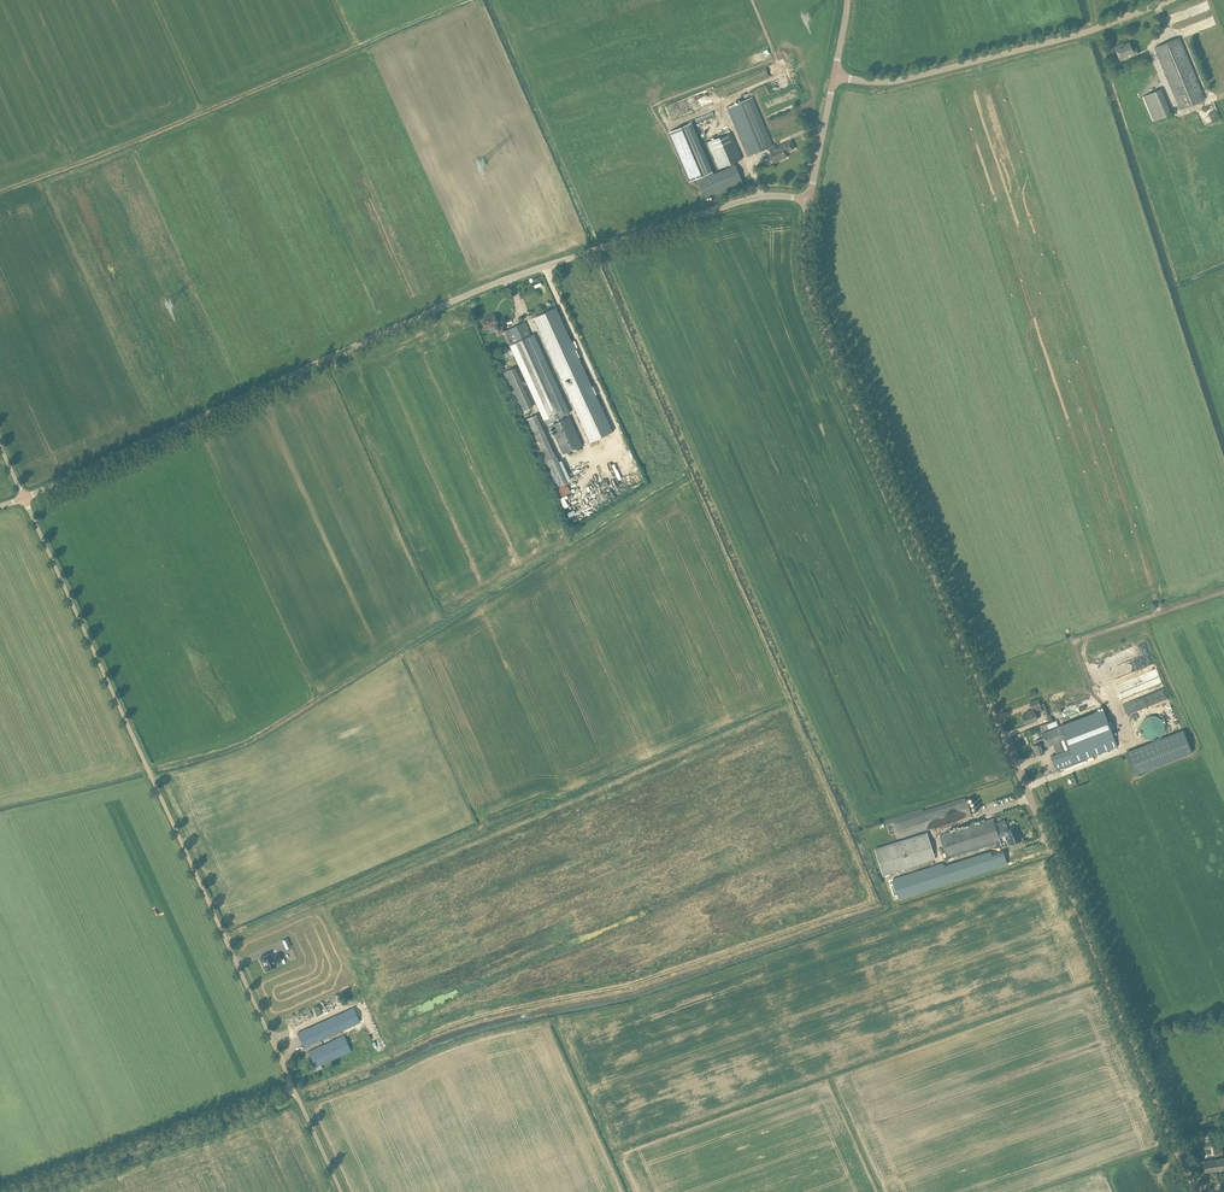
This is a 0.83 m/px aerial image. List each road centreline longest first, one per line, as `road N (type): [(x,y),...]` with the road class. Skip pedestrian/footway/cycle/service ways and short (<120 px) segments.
road 1 (tertiary): [(1195,1191),(815,309),(804,254),(809,201)]
road 2 (unclassified): [(24,499),(509,279),(750,199),(809,201)]
road 3 (unclassified): [(340,1191),(24,499)]
road 4 (unclassified): [(834,75),(908,78),(1075,36),(1166,0)]
road 5 (track): [(7,1191),(293,1089)]
road 6 (track): [(725,109),(727,99),(783,73),(751,0)]
road 7 (tertiary): [(809,201),(834,75)]

